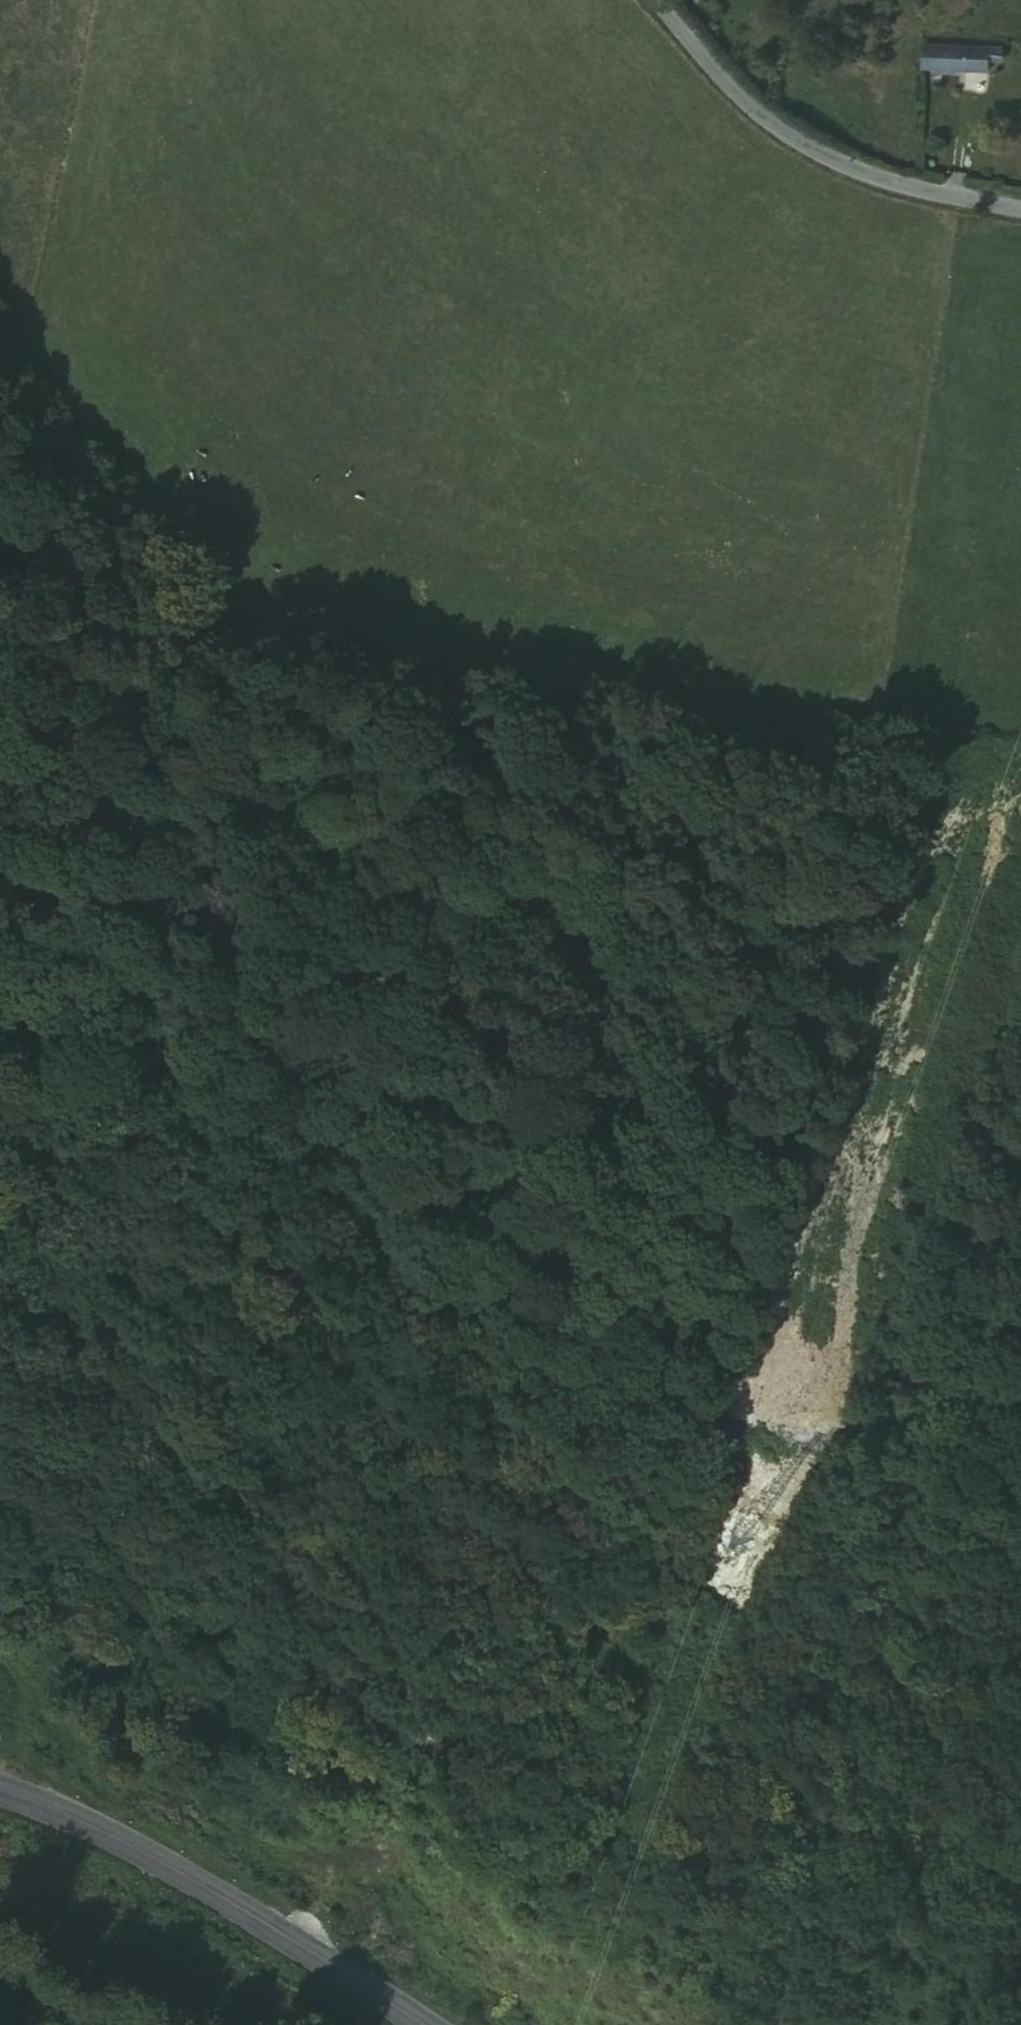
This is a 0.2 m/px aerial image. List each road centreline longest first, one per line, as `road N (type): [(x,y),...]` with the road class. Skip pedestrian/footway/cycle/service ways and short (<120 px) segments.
road 1 (tertiary): [(0,1775),(230,1898),(426,2024)]
road 2 (unclassified): [(656,0),(722,78),(871,175),(1020,208)]

